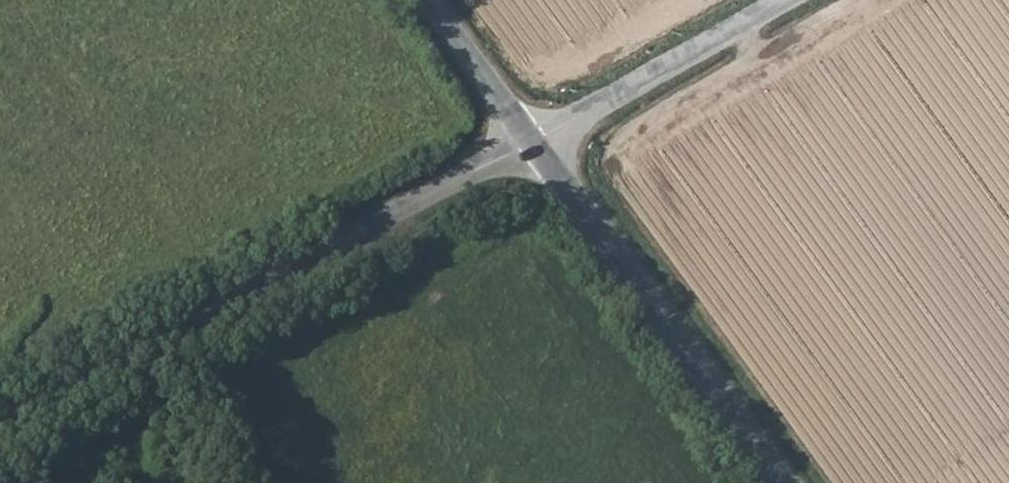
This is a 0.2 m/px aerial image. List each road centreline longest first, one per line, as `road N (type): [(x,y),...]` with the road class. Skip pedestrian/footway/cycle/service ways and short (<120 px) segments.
road 1 (unclassified): [(0,418),(528,142)]
road 2 (unclassified): [(528,142),(780,482)]
road 3 (unclassified): [(528,142),(782,0)]
road 4 (unclassified): [(425,0),(528,142)]

